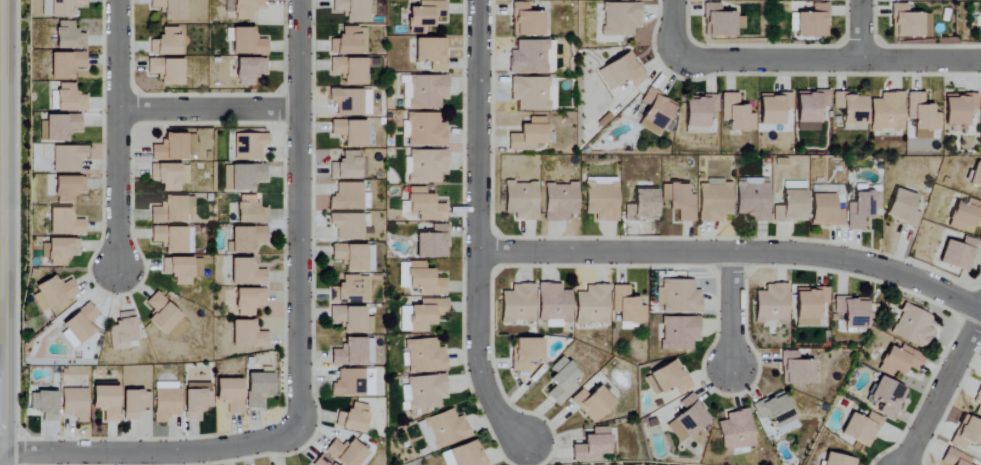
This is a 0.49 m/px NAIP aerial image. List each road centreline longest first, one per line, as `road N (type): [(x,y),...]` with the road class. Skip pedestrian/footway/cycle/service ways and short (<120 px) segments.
road 1 (residential): [(476,251),(798,252),(883,269),(980,310)]
road 2 (tertiary): [(2,464),(3,0)]
road 3 (residential): [(527,444),(499,419),(476,348),(478,0)]
road 4 (residential): [(298,0),(300,426)]
road 5 (residential): [(2,452),(193,454),(272,440),(300,426)]
road 6 (residential): [(980,61),(690,61)]
road 7 (residential): [(116,274),(117,0)]
road 8 (residential): [(299,109),(118,110)]
road 9 (residential): [(980,315),(904,464)]
road 10 (residential): [(731,251),(730,374)]

